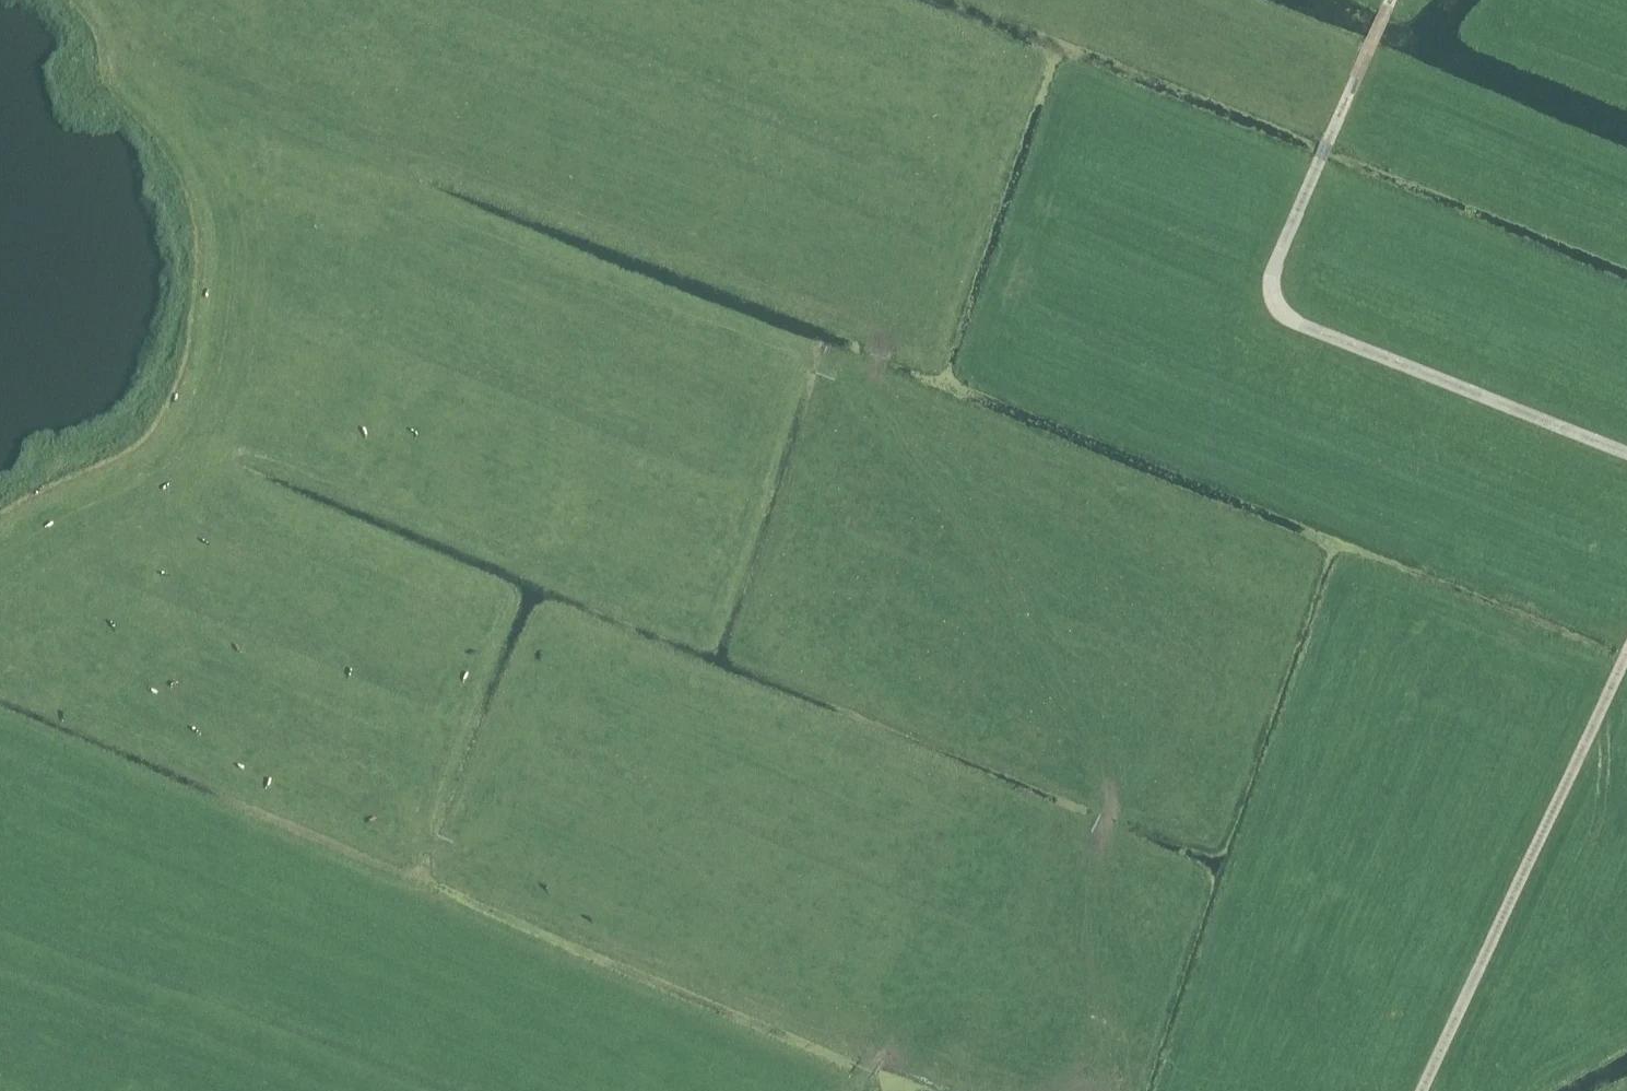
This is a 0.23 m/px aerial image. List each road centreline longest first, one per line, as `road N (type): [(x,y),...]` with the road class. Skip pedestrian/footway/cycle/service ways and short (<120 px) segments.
road 1 (unclassified): [(1626,452),(1303,328),(1269,290),(1385,13)]
road 2 (unclassified): [(1417,1090),(1491,913),(1626,653)]

